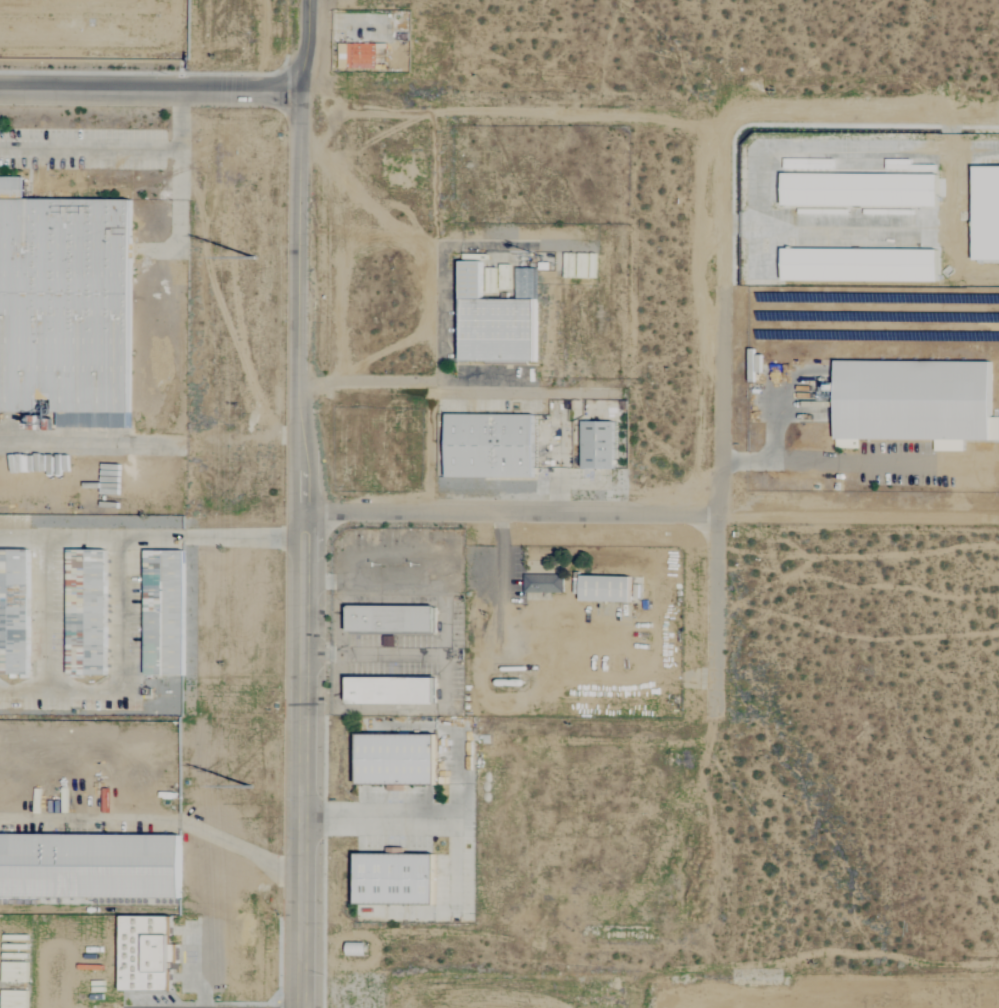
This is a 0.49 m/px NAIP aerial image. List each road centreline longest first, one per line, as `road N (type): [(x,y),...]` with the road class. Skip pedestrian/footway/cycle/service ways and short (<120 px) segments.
road 1 (residential): [(301,93),(297,1007)]
road 2 (track): [(301,93),(998,114)]
road 3 (residential): [(302,511),(711,516)]
road 4 (residential): [(0,88),(301,93)]
road 5 (track): [(711,516),(998,521)]
road 6 (residential): [(711,516),(725,300)]

